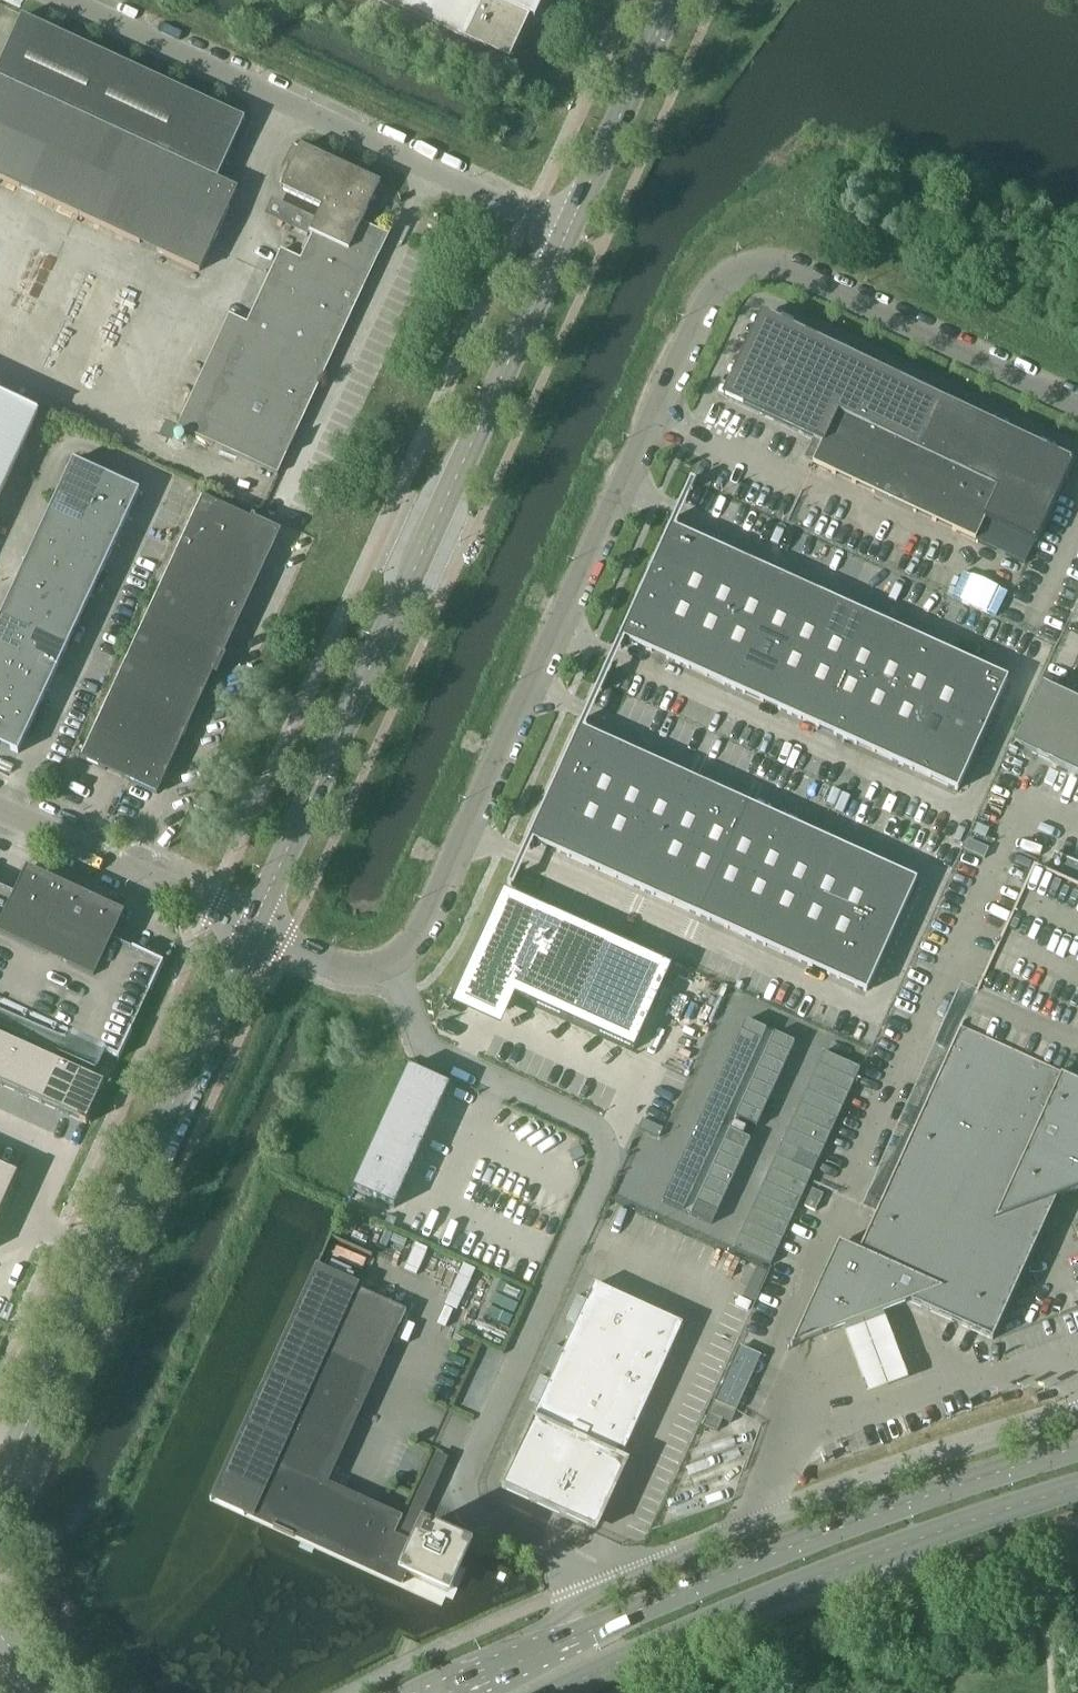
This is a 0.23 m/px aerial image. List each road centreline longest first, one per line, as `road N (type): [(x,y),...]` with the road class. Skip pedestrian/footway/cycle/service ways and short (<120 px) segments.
road 1 (unclassified): [(257,934),(363,972),(402,961),(429,932),(718,295),(740,274),(777,266),(1077,404)]
road 2 (tertiary): [(257,934),(571,232)]
road 3 (tertiary): [(0,1486),(257,934)]
road 4 (unclassified): [(1077,1414),(887,1476),(581,1598),(549,1651)]
road 5 (primary): [(1077,1447),(702,1585),(549,1651)]
road 6 (unclassified): [(571,232),(70,0)]
road 7 (primary): [(570,1692),(757,1610),(1077,1490)]
road 8 (unclassified): [(257,934),(0,806)]
road 9 (tertiary): [(571,232),(671,0)]

